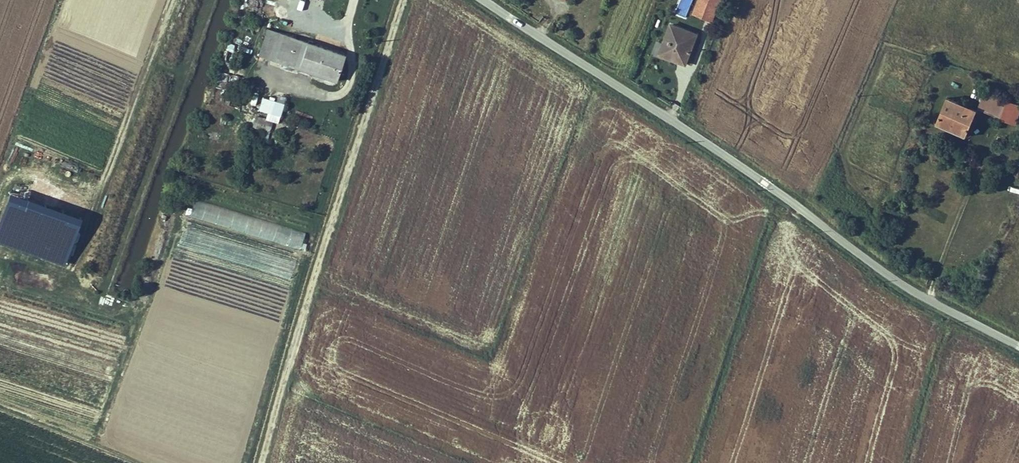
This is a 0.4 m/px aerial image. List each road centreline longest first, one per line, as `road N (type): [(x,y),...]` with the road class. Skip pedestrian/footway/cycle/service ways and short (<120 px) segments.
road 1 (unclassified): [(489,0),(929,301),(1018,346)]
road 2 (track): [(261,462),(298,319),(408,0)]

